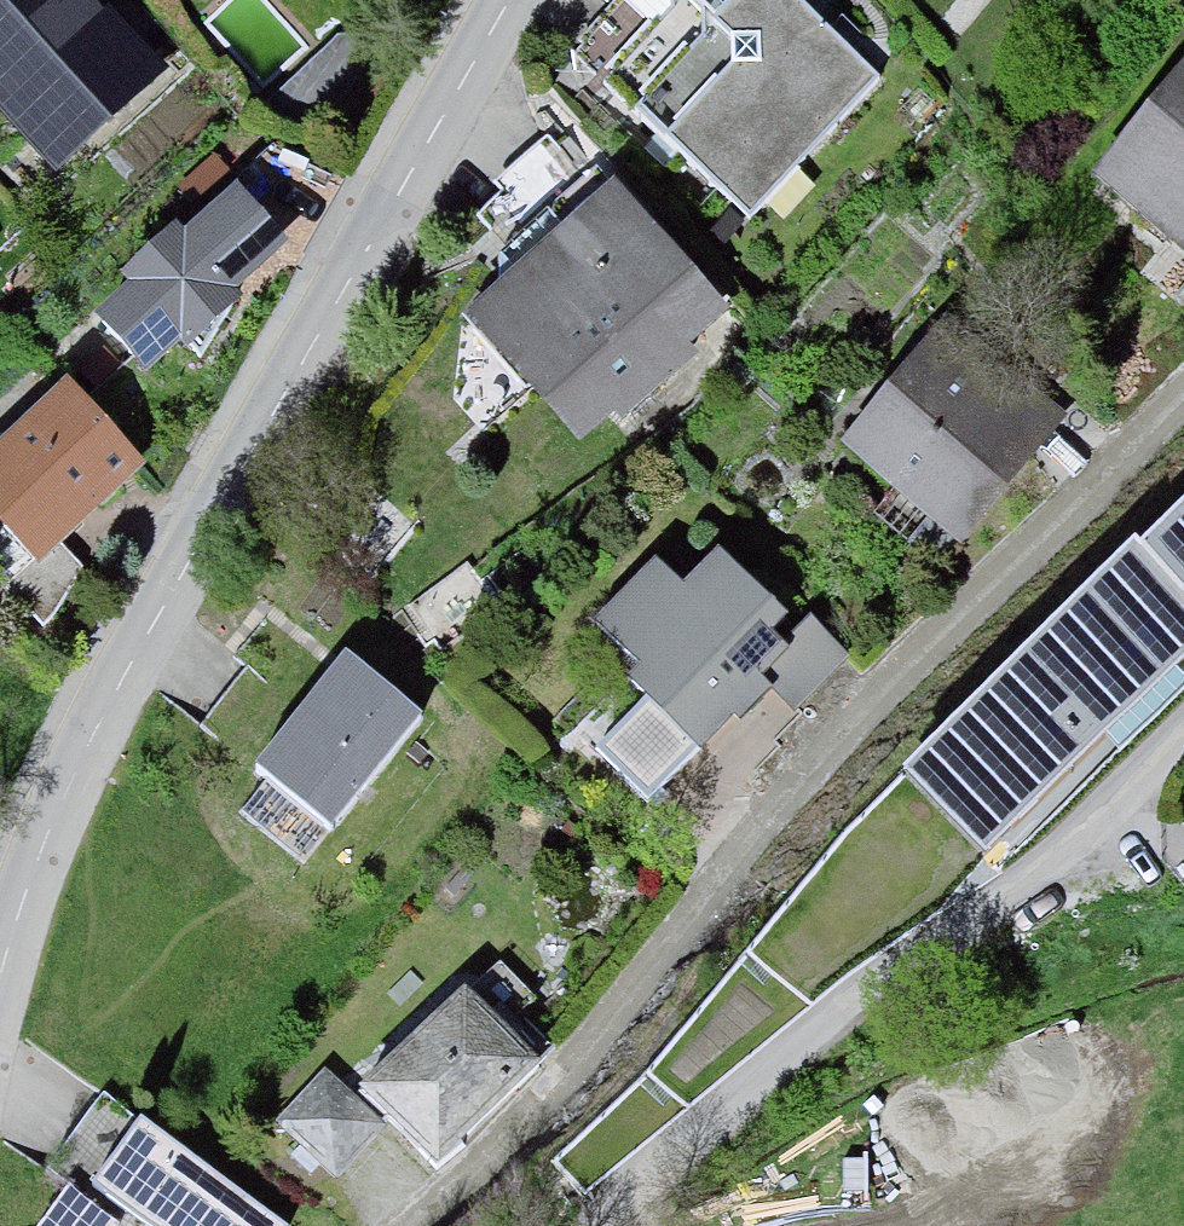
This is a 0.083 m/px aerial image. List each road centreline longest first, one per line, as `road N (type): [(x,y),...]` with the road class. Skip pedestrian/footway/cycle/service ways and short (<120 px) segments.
road 1 (residential): [(523,0),(198,548),(83,765),(0,986)]
road 2 (residential): [(402,1225),(532,1123),(1183,427)]
road 3 (residential): [(1183,721),(1071,835),(560,1225)]

